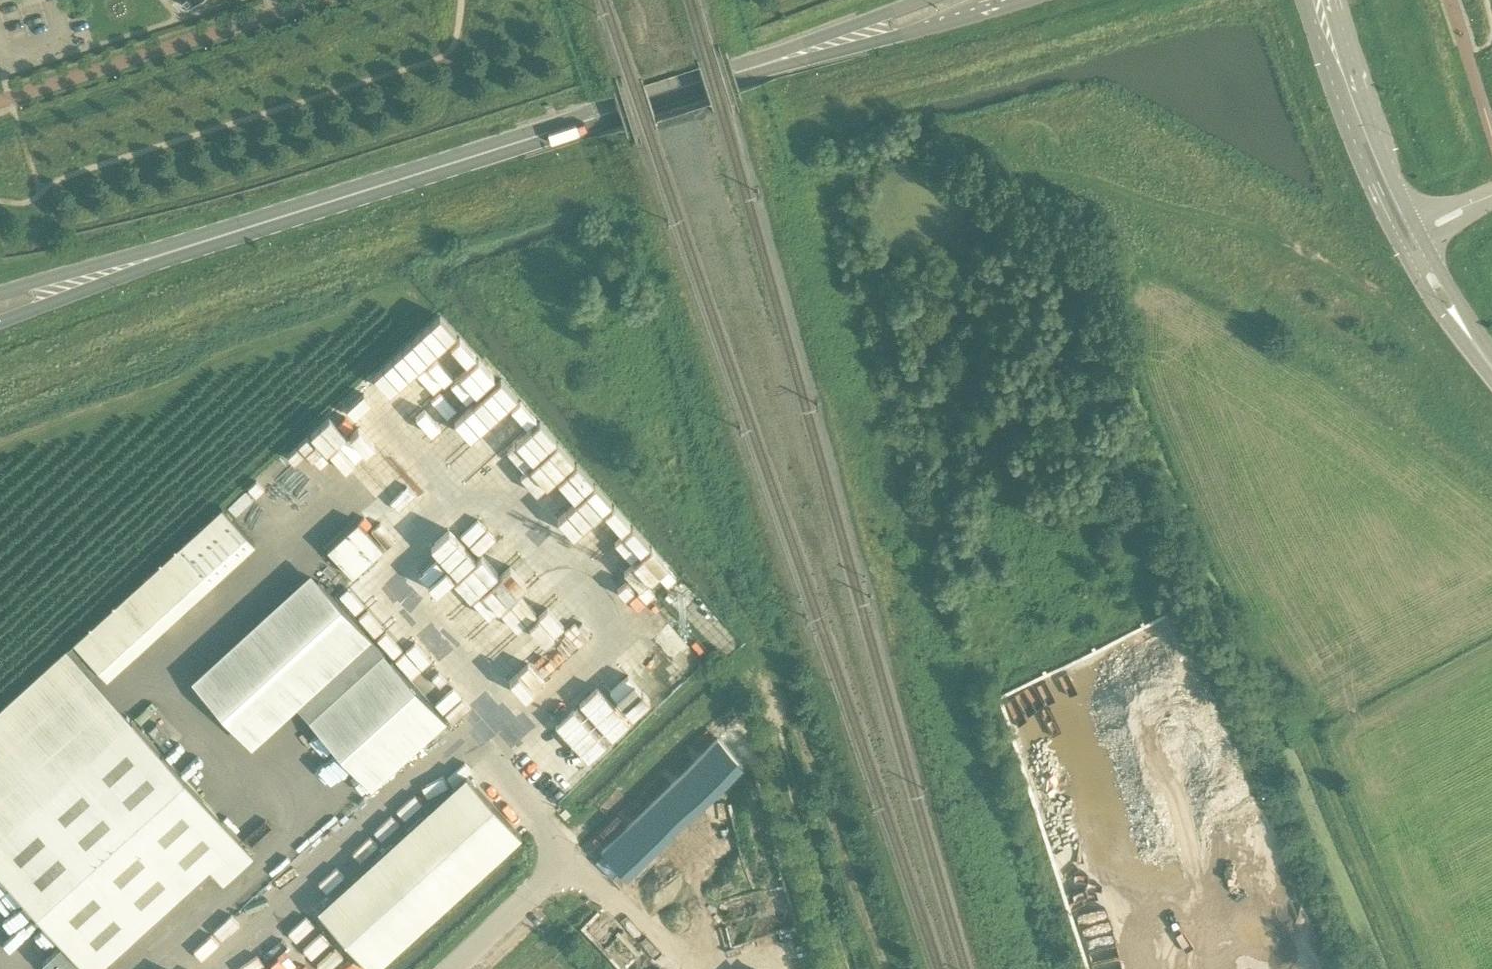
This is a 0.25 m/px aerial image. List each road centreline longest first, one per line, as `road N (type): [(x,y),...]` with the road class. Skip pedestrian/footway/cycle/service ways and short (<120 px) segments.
road 1 (secondary): [(0,307),(980,0)]
road 2 (track): [(846,968),(771,717),(734,650)]
road 3 (tertiary): [(1406,235),(1321,0)]
road 4 (track): [(1397,968),(1302,743)]
road 5 (unclassified): [(451,968),(570,857)]
road 6 (tertiary): [(1491,369),(1406,235)]

